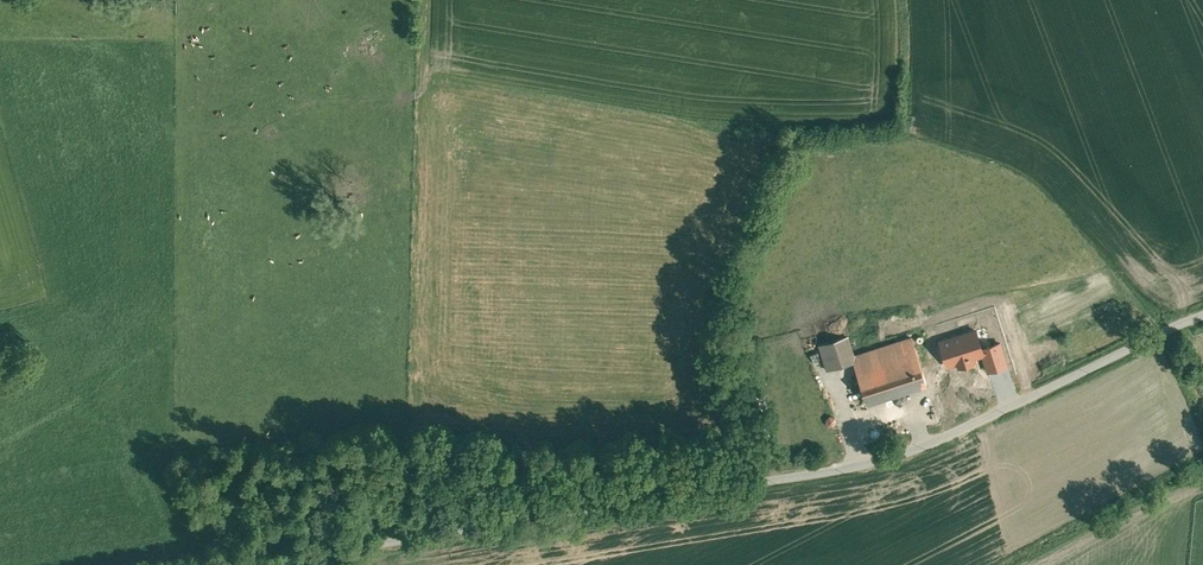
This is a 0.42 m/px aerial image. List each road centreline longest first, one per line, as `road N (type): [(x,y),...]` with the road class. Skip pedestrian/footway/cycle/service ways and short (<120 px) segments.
road 1 (unclassified): [(241,564),(916,443),(1202,309)]

